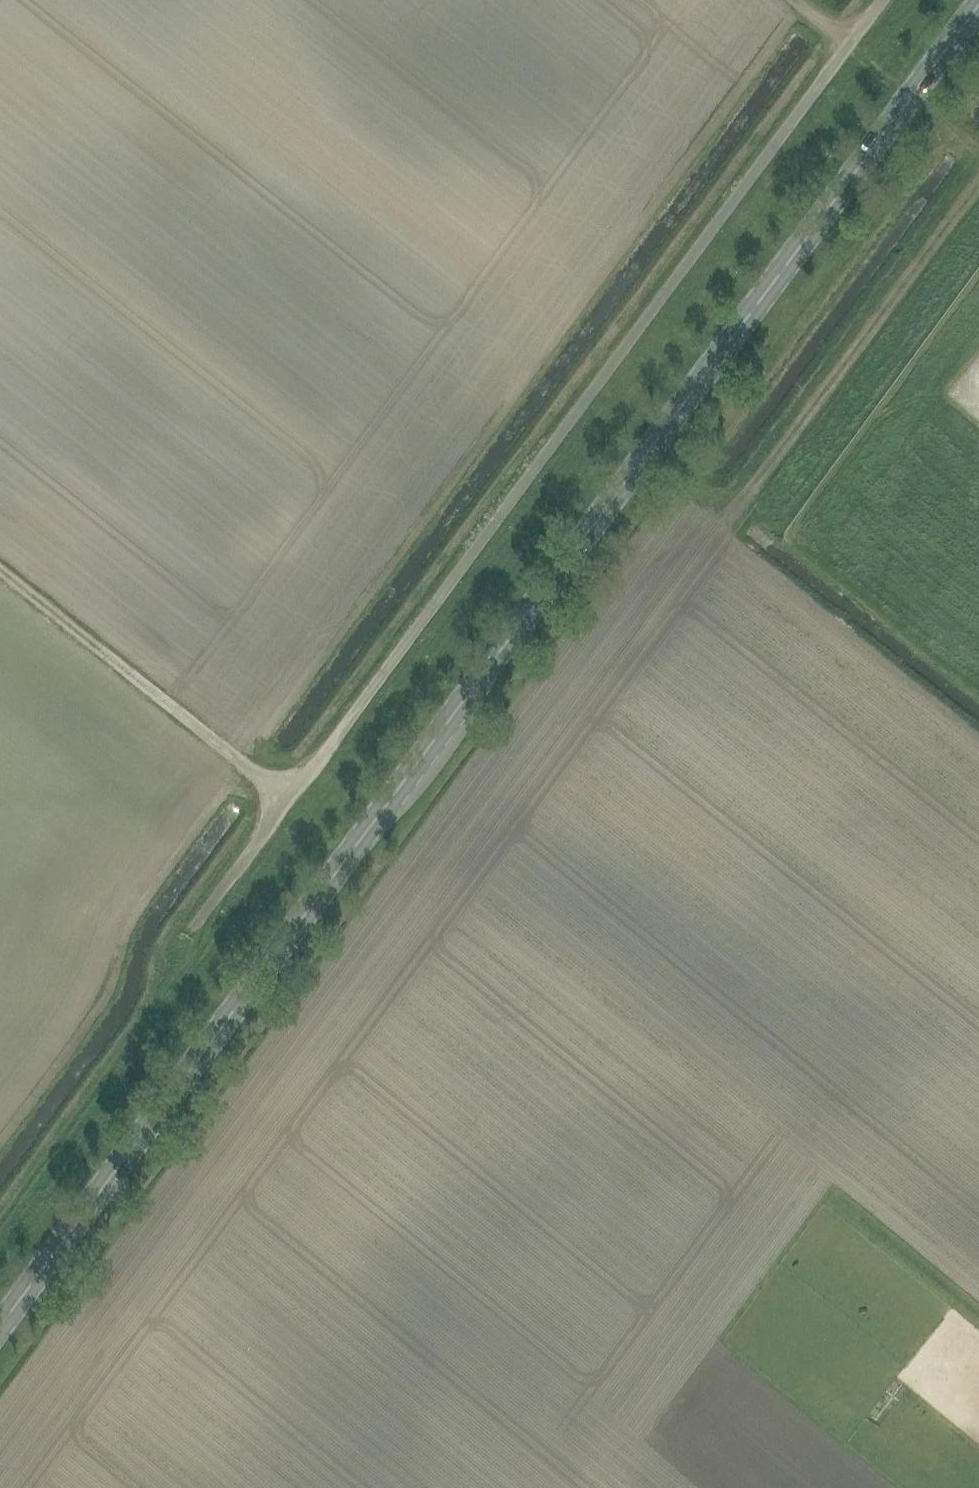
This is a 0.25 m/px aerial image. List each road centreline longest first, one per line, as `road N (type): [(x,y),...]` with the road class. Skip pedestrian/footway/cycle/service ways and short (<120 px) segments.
road 1 (primary): [(0,1331),(978,6)]
road 2 (unclassified): [(214,902),(883,0)]

